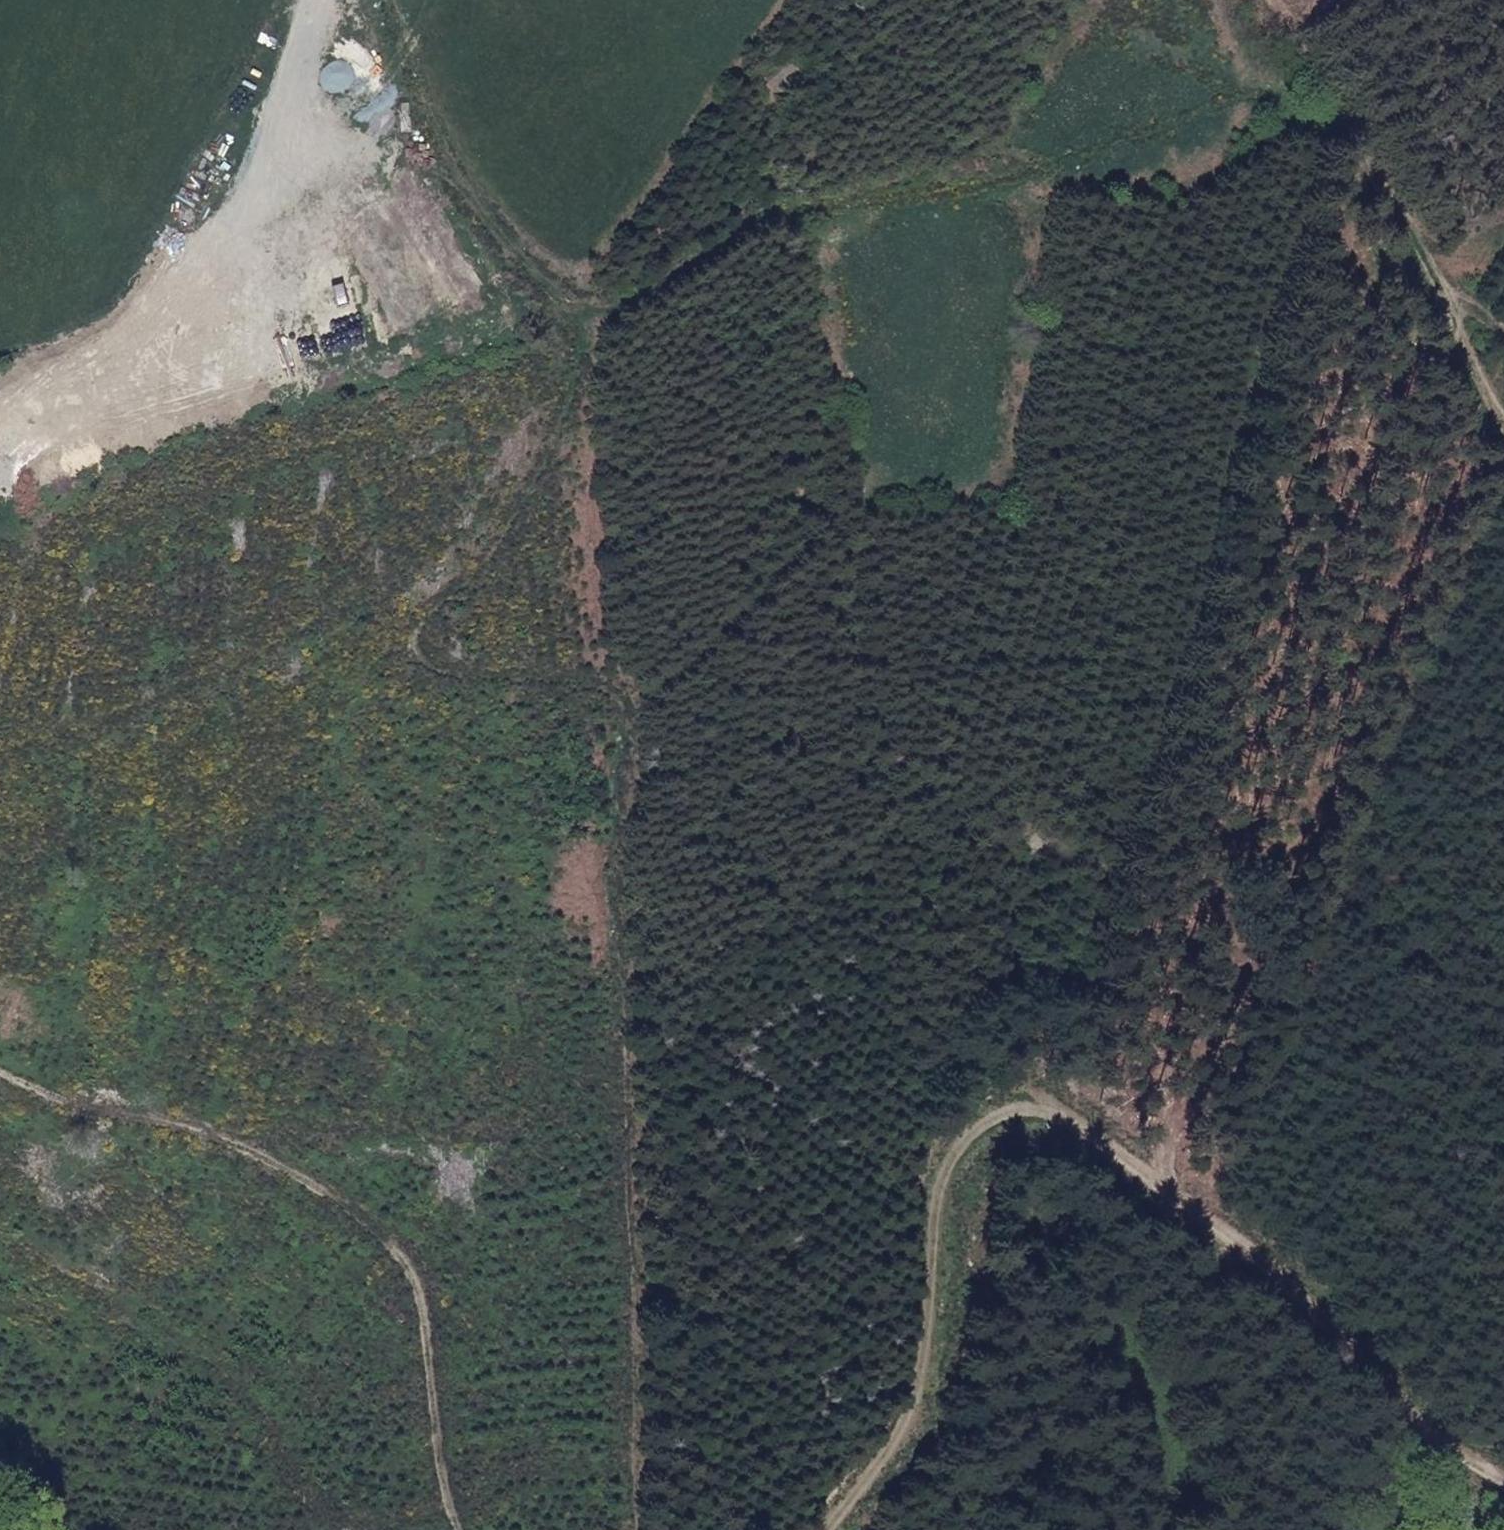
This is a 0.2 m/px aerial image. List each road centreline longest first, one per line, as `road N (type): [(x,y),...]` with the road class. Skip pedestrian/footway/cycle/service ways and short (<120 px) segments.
road 1 (track): [(841,1529),(909,1443),(933,1387),(949,1166),(999,1109),(1049,1105),(1114,1139),(1283,1266),(1465,1468),(1503,1488)]
road 2 (track): [(0,1053),(313,1165),(414,1286),(444,1468),(481,1529)]
road 3 (track): [(1503,328),(1467,249),(1321,0)]

